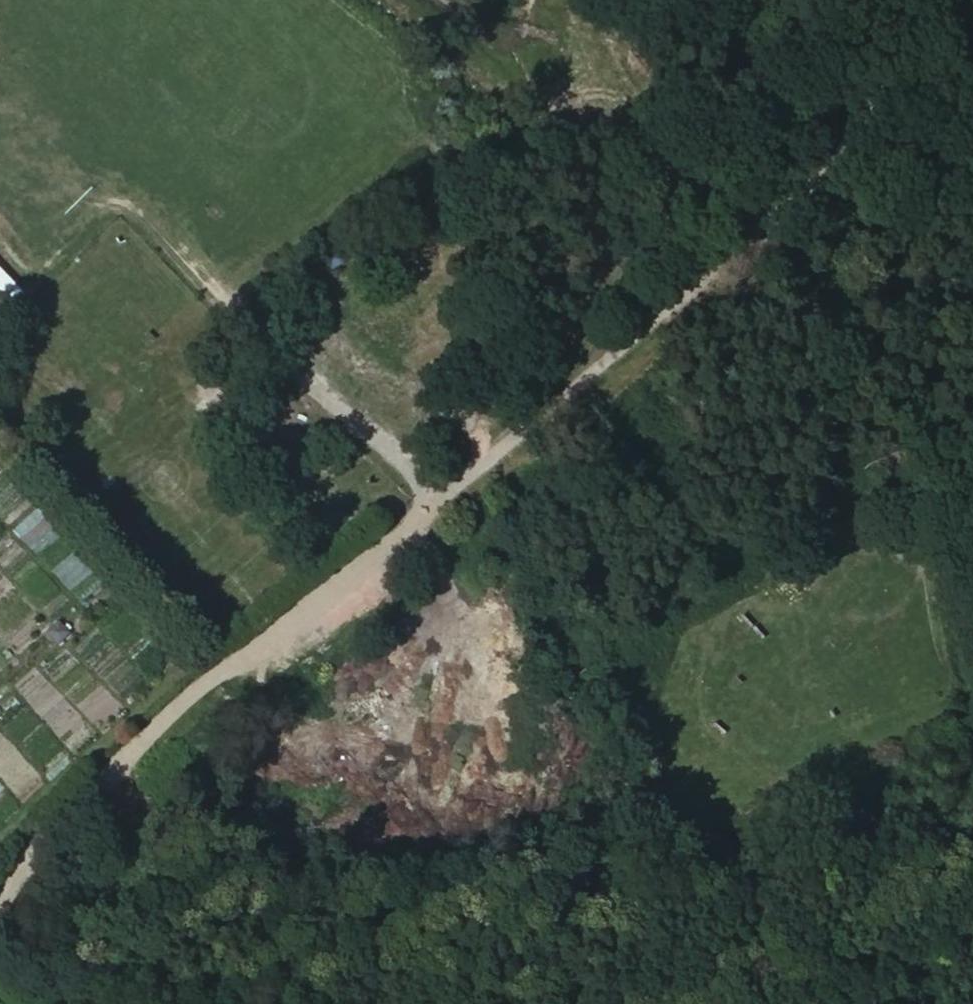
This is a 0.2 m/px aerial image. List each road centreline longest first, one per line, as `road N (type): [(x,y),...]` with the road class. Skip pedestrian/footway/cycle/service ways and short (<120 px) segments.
road 1 (track): [(0,902),(43,830),(254,644),(759,234)]
road 2 (track): [(901,70),(759,234)]

